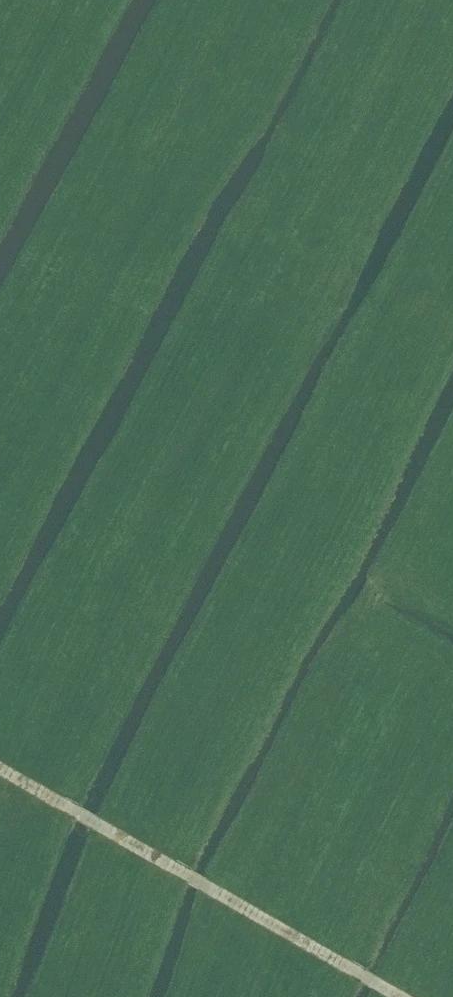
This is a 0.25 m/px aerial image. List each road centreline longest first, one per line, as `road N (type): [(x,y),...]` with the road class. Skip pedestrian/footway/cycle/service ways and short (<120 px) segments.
road 1 (track): [(396,996),(0,769)]

